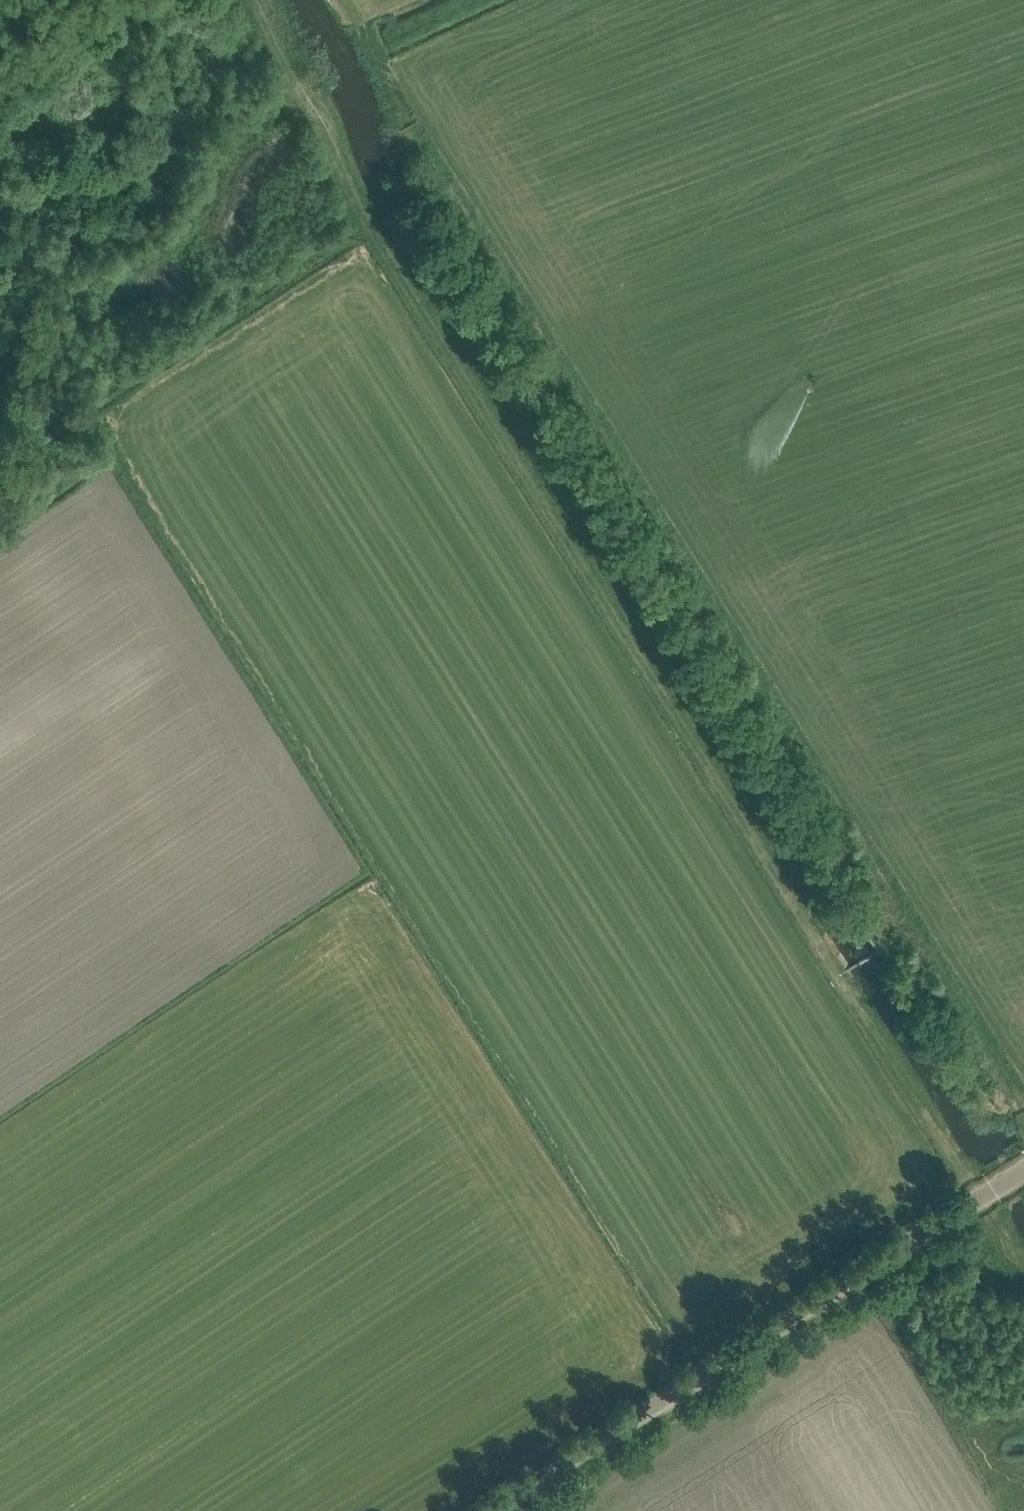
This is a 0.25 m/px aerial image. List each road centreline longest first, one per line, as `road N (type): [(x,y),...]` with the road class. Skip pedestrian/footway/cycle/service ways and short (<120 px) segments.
road 1 (unclassified): [(495,1510),(1023,1178)]

